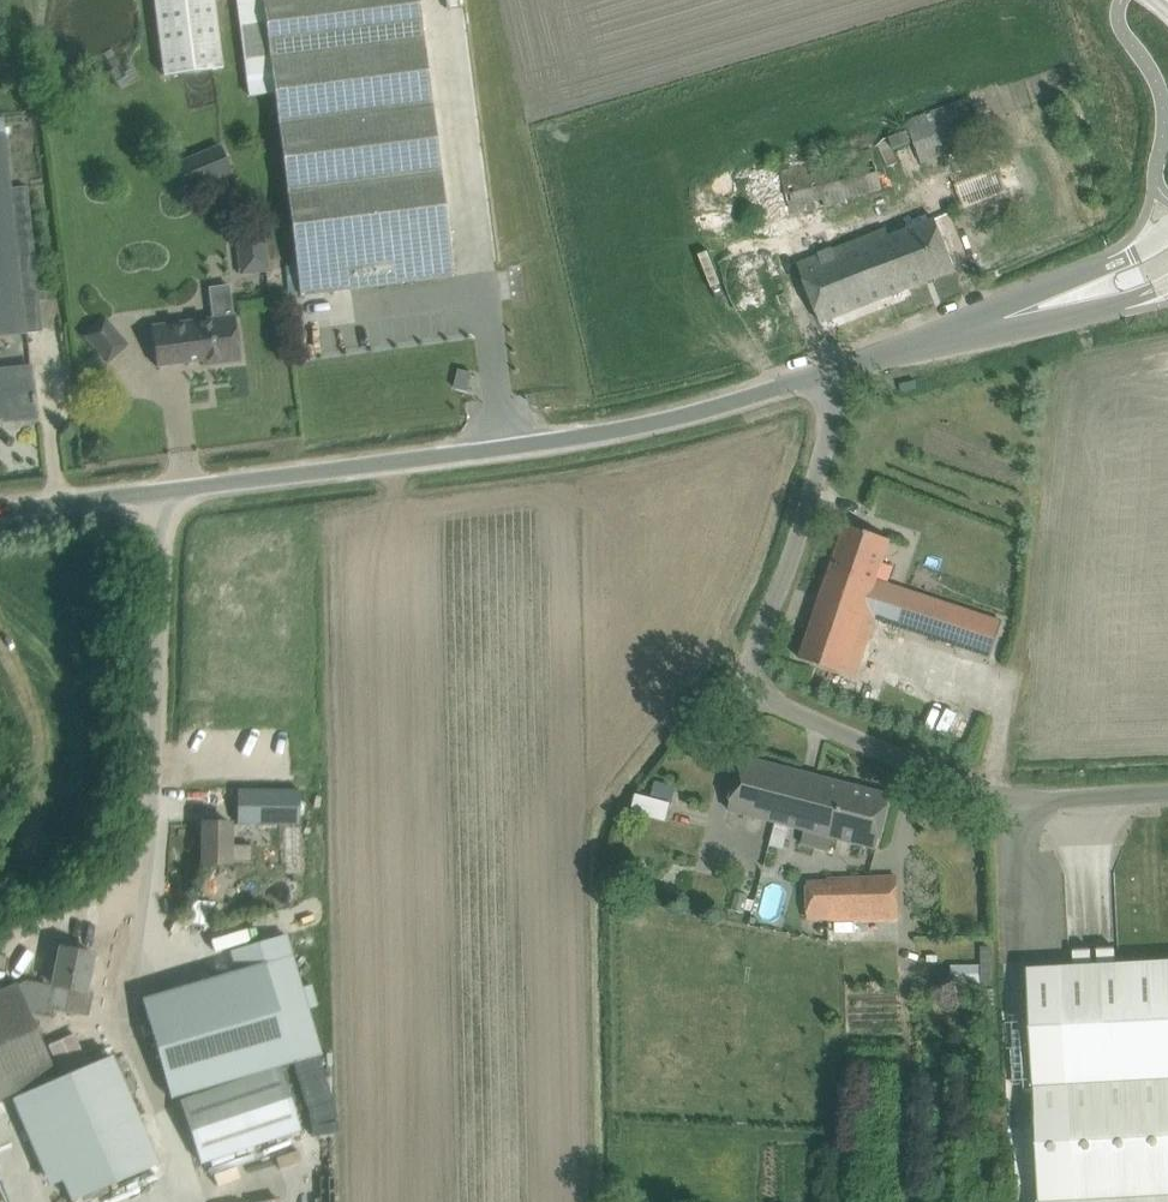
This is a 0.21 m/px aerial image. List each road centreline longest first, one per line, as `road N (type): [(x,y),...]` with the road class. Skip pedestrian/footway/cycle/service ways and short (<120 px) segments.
road 1 (unclassified): [(0,514),(648,424),(824,375)]
road 2 (unclassified): [(1167,793),(1037,801),(988,795),(757,690),(750,663),(833,416),(824,375)]
road 3 (unclassified): [(824,375),(1051,304)]
road 4 (unclassified): [(1167,231),(1051,304)]
road 5 (unclassified): [(1051,304),(1157,292),(1167,284)]

